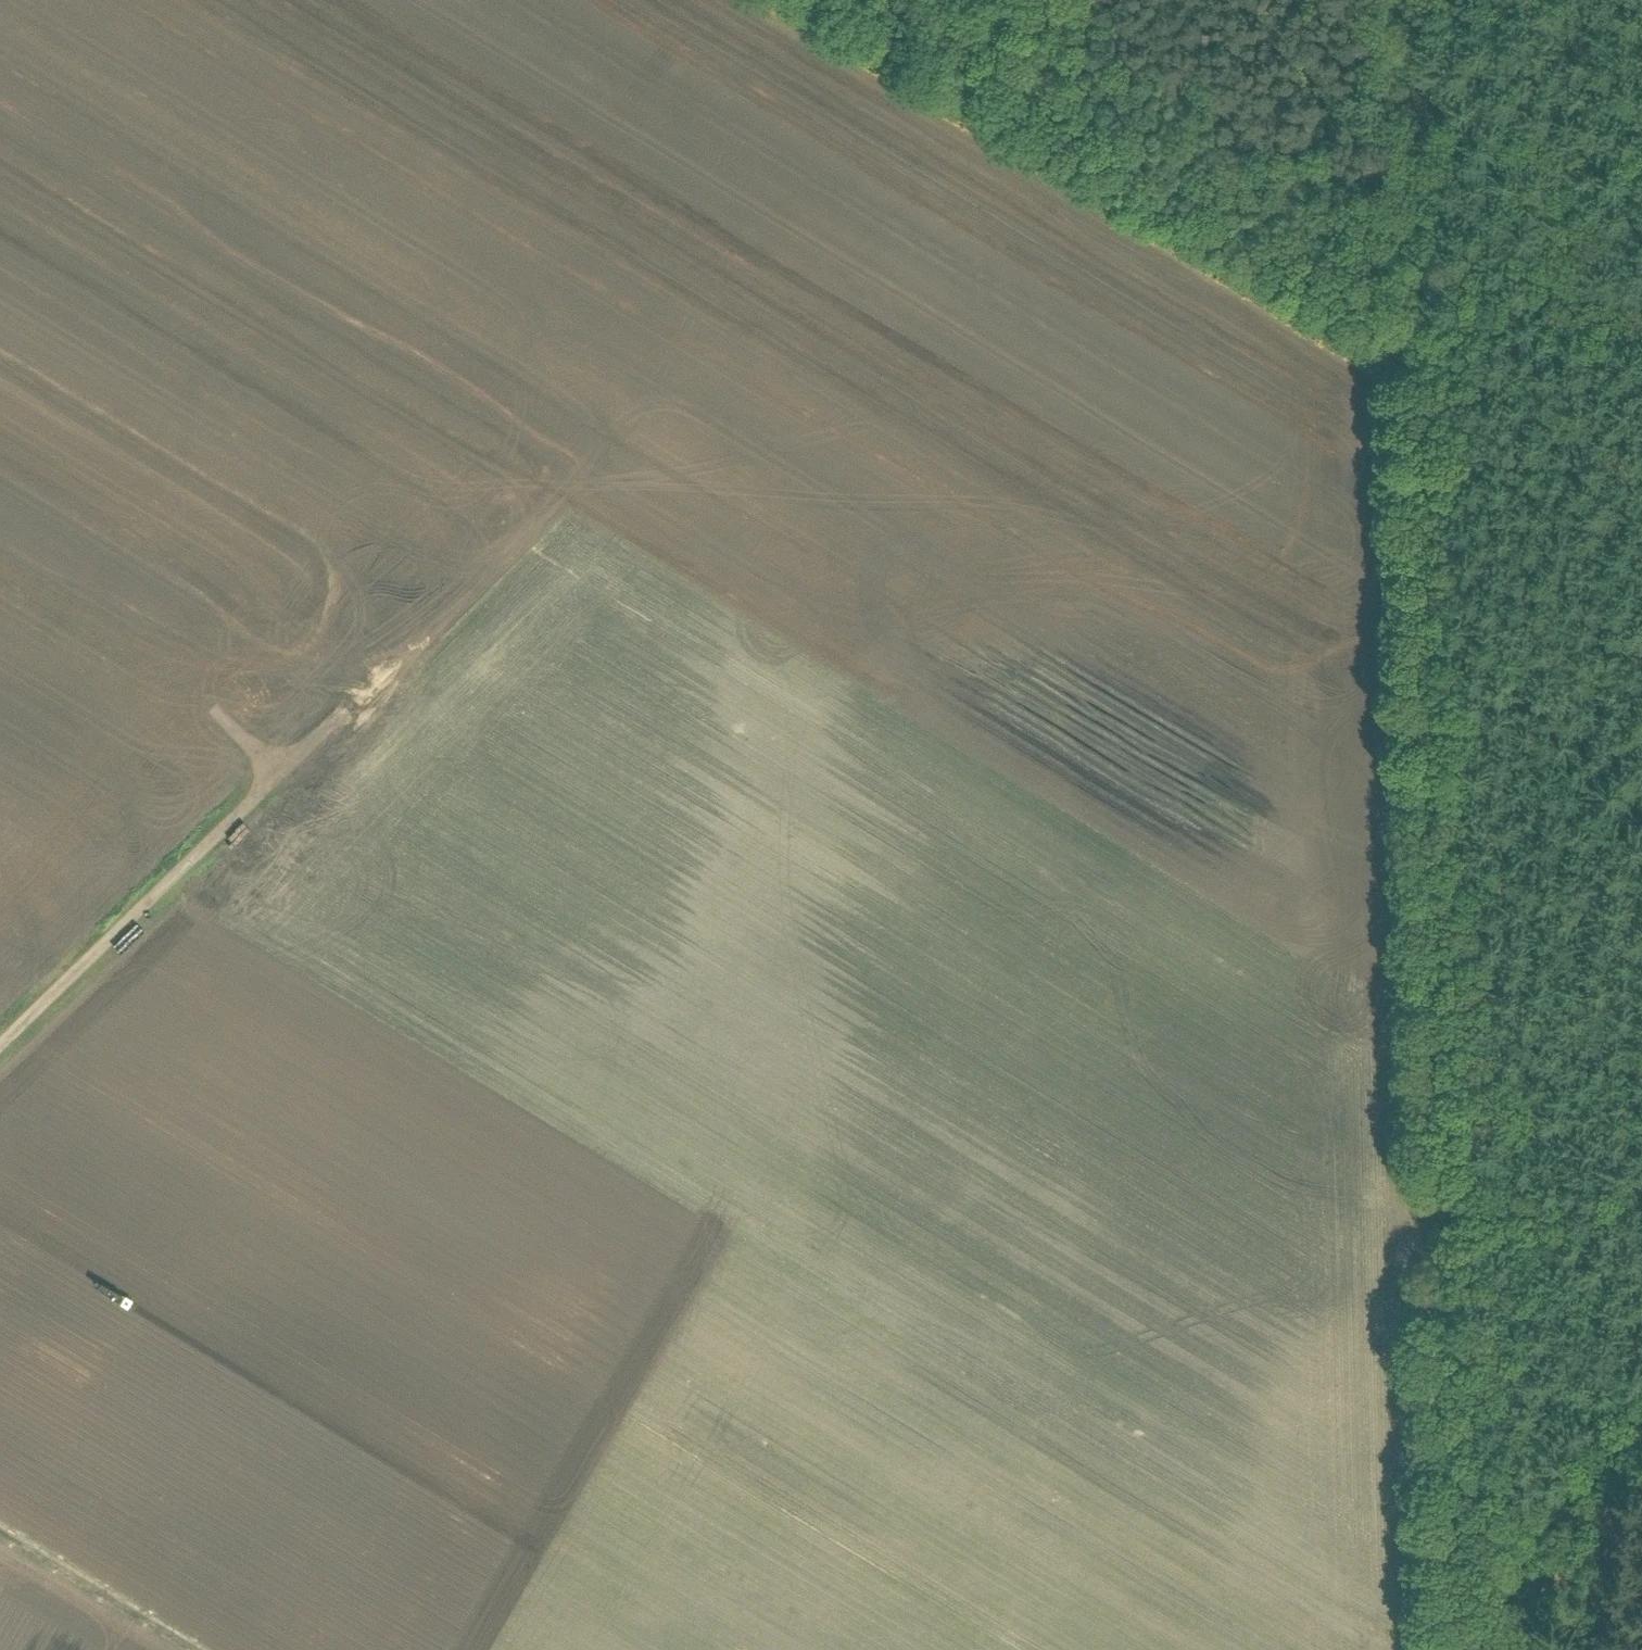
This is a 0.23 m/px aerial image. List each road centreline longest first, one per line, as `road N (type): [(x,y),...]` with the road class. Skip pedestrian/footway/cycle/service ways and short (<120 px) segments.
road 1 (track): [(1445,1649),(1405,0)]
road 2 (unclassified): [(0,1042),(205,843)]

